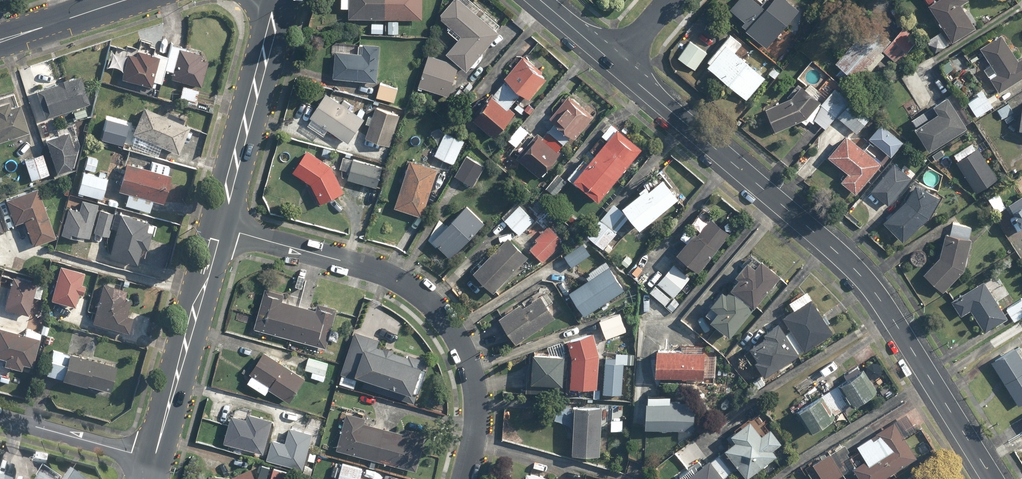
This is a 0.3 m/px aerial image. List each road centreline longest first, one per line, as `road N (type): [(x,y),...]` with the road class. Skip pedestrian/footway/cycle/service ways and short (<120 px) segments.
road 1 (residential): [(615,63),(857,274),(993,478)]
road 2 (residential): [(220,225),(377,270),(418,290),(471,366),(476,410),(463,478)]
road 3 (secondary): [(220,225),(155,459)]
road 4 (secondary): [(282,0),(220,225)]
road 5 (residential): [(155,459),(0,417)]
road 6 (tertiary): [(0,41),(127,0)]

